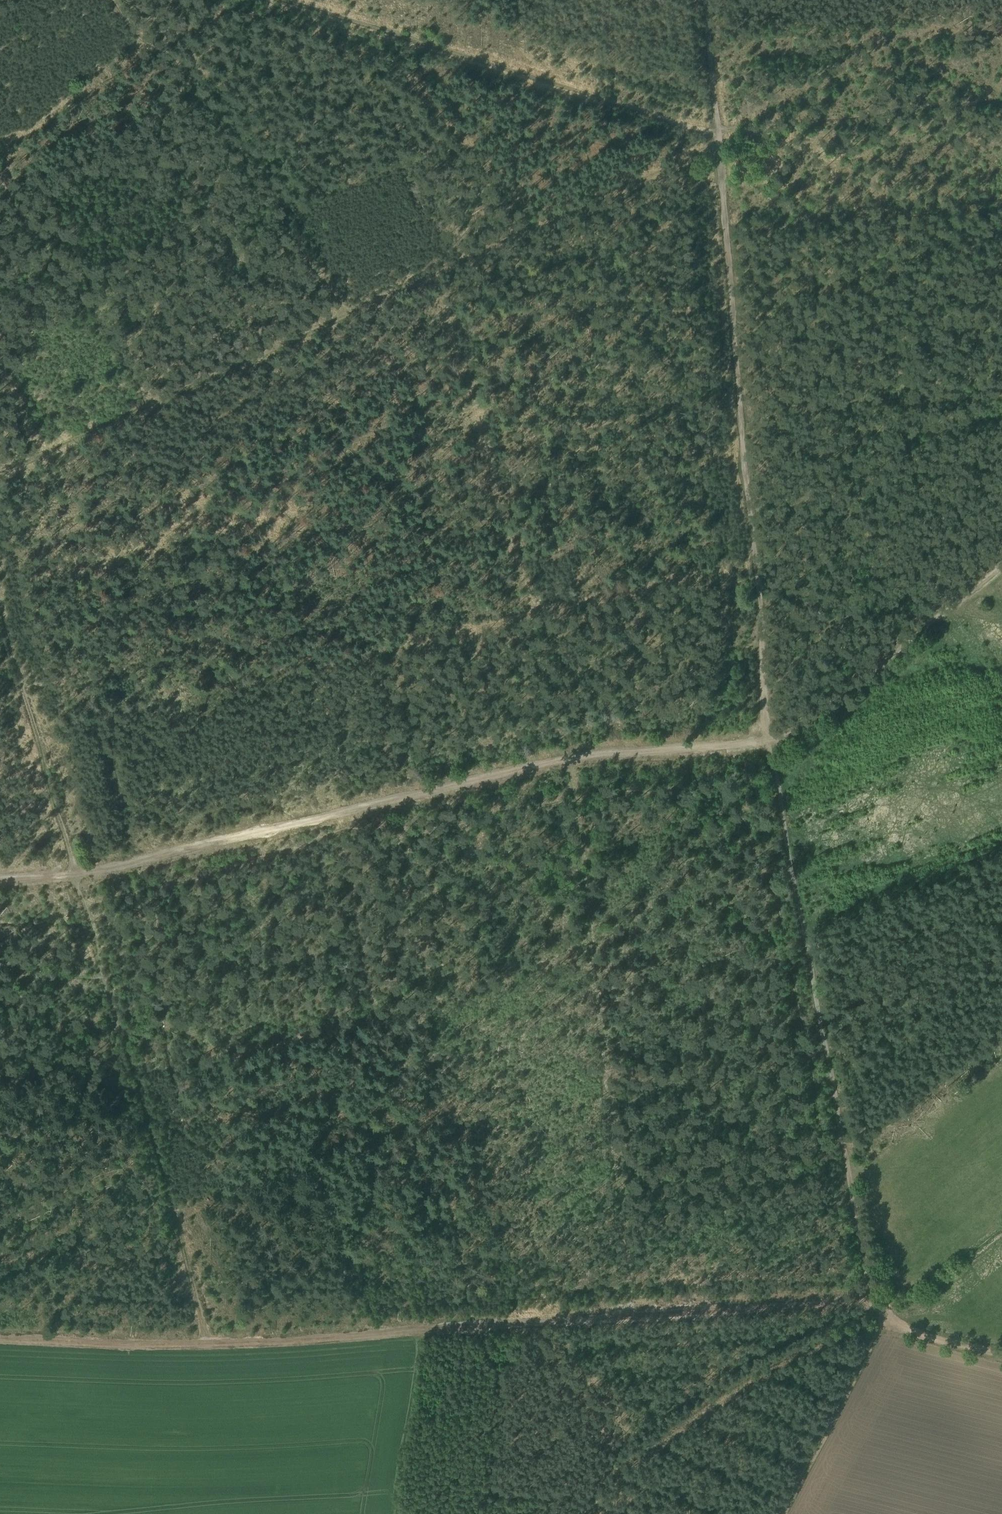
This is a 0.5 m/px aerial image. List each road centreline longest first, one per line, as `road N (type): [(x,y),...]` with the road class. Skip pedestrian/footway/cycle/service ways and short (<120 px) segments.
road 1 (track): [(0,880),(77,876),(558,761),(768,741)]
road 2 (track): [(0,612),(203,1318),(202,1345)]
road 3 (track): [(704,0),(768,741)]
road 4 (track): [(202,1345),(869,1298)]
road 5 (track): [(289,0),(716,132)]
road 6 (track): [(344,309),(718,146)]
road 7 (track): [(768,741),(843,1141)]
road 8 (track): [(0,468),(344,309)]
road 9 (track): [(1001,565),(793,732),(768,741)]
road 10 (track): [(882,1315),(780,1513)]
road 11 (track): [(202,1345),(0,1335)]

